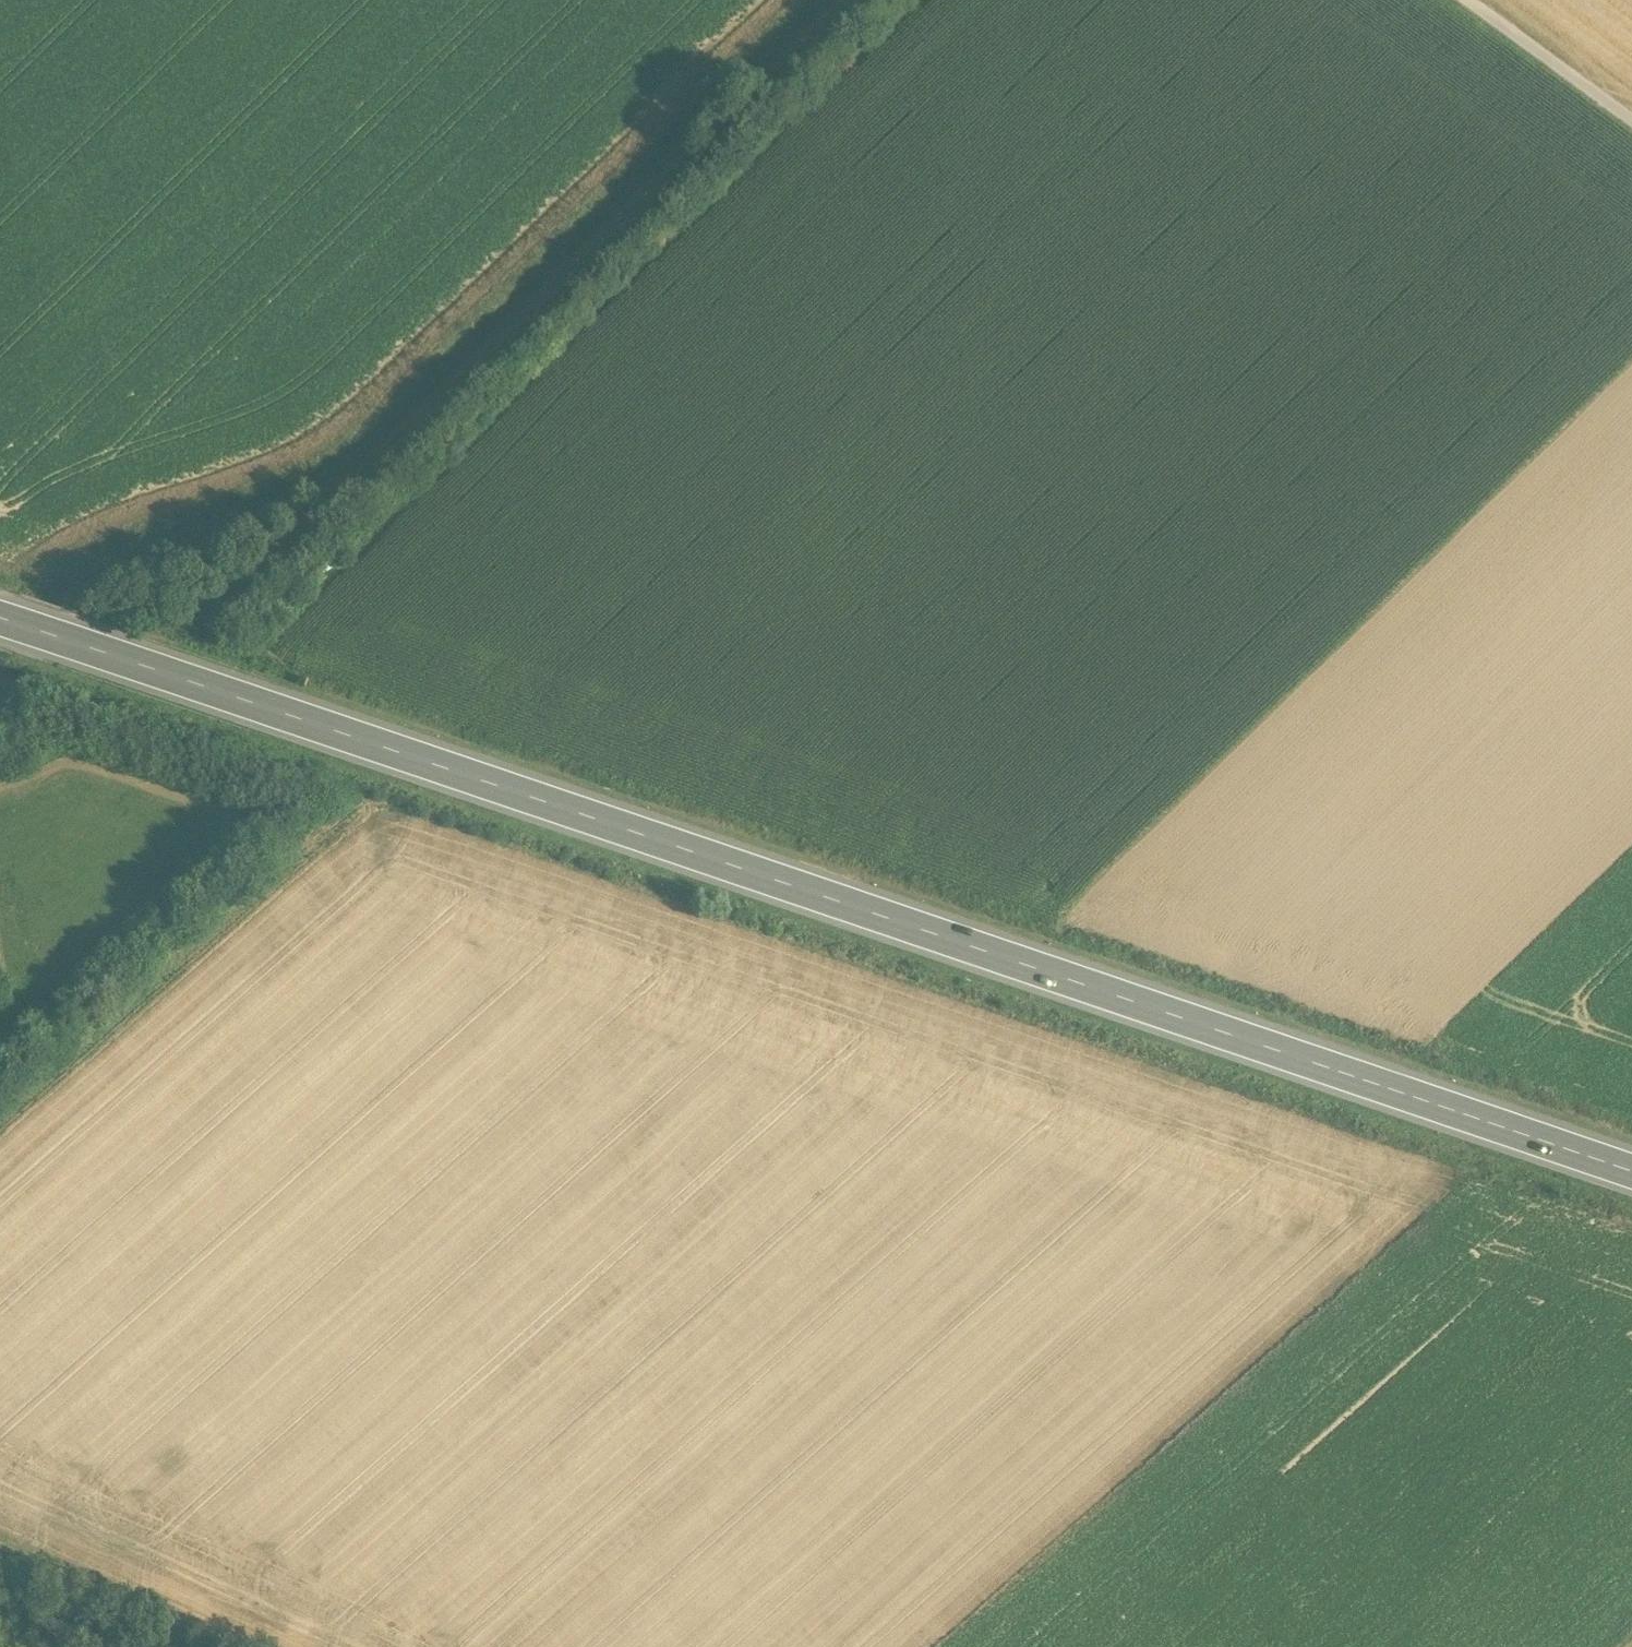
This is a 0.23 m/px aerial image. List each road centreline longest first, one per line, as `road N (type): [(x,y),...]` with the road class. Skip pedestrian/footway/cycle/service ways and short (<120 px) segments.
road 1 (primary): [(0,620),(1631,1169)]
road 2 (track): [(236,593),(363,483),(864,0)]
road 3 (track): [(369,801),(0,1122)]
road 4 (track): [(217,1646),(0,1551)]
road 5 (track): [(1631,119),(1470,0)]

